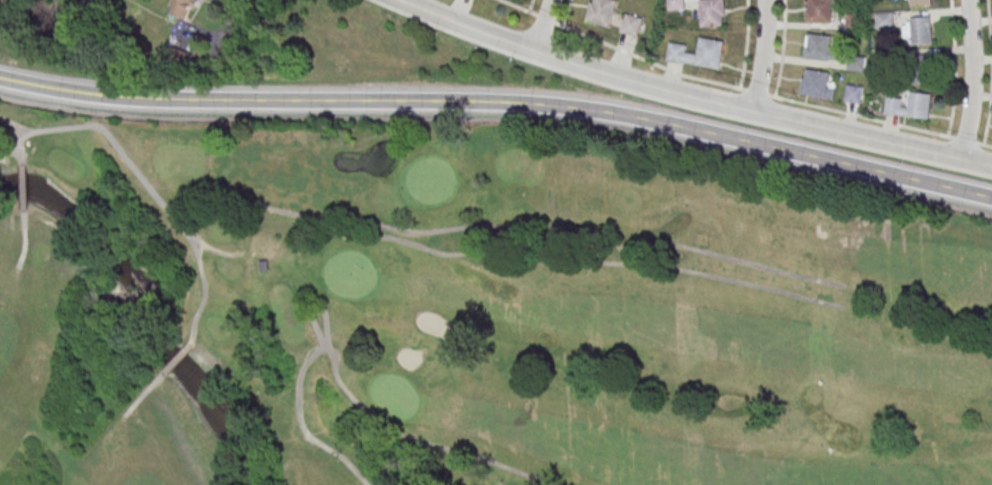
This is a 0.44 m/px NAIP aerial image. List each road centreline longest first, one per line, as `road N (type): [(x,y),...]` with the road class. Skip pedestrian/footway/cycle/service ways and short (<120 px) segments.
road 1 (tertiary): [(0,79),(151,99),(534,102),(666,122),(991,197)]
road 2 (tertiary): [(991,167),(561,61),(399,0)]
road 3 (residential): [(958,159),(973,77),(969,0)]

